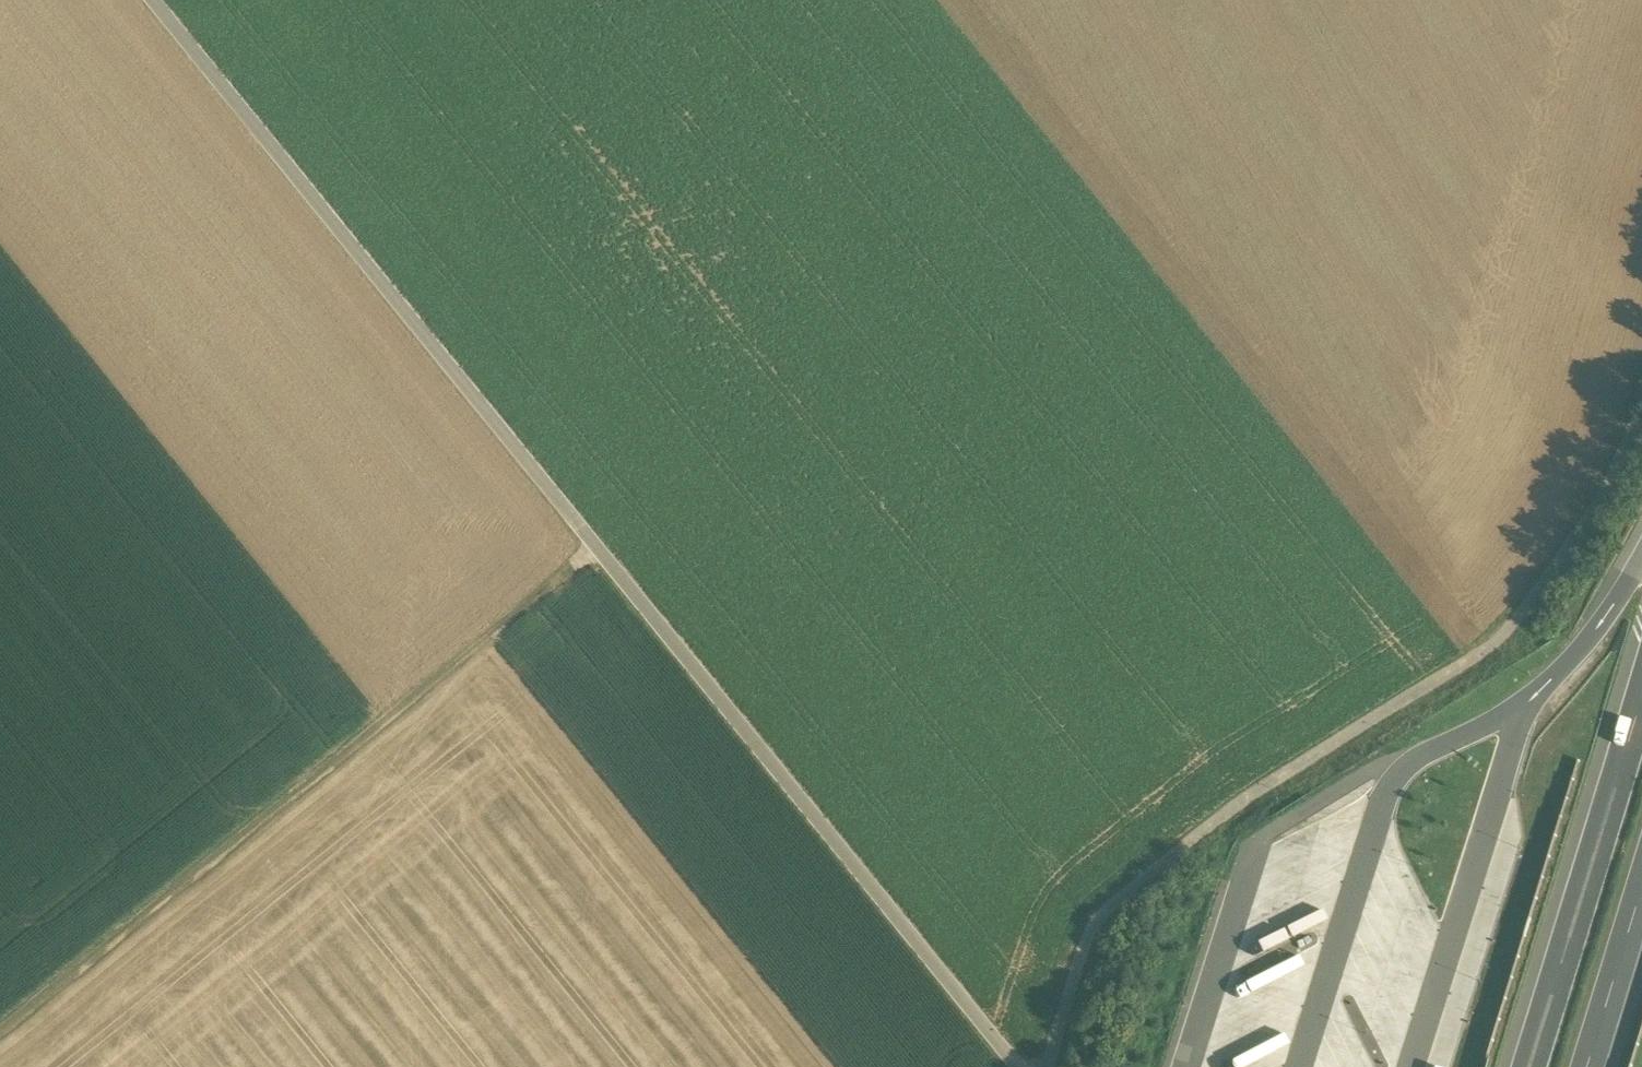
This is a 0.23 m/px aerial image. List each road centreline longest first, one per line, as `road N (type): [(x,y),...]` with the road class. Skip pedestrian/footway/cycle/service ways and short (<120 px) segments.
road 1 (track): [(1021,1066),(158,0)]
road 2 (track): [(1641,402),(1596,505),(1545,590),(1503,635),(1240,805),(1096,922),(1048,1066)]
road 3 (track): [(598,544),(0,1032)]
road 4 (motorway): [(1641,692),(1529,1066)]
road 5 (motorway): [(1588,1066),(1641,892)]

